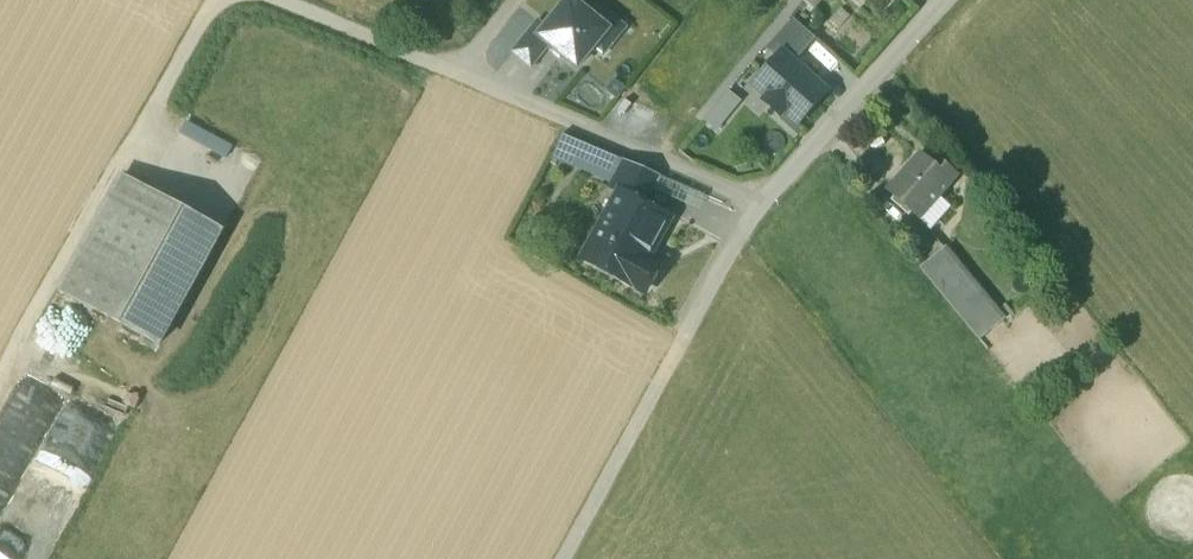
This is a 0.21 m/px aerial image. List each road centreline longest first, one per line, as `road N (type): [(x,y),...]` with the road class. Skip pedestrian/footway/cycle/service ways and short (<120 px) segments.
road 1 (residential): [(971,0),(774,219),(402,60)]
road 2 (track): [(0,380),(211,0)]
road 3 (track): [(583,558),(774,219)]

